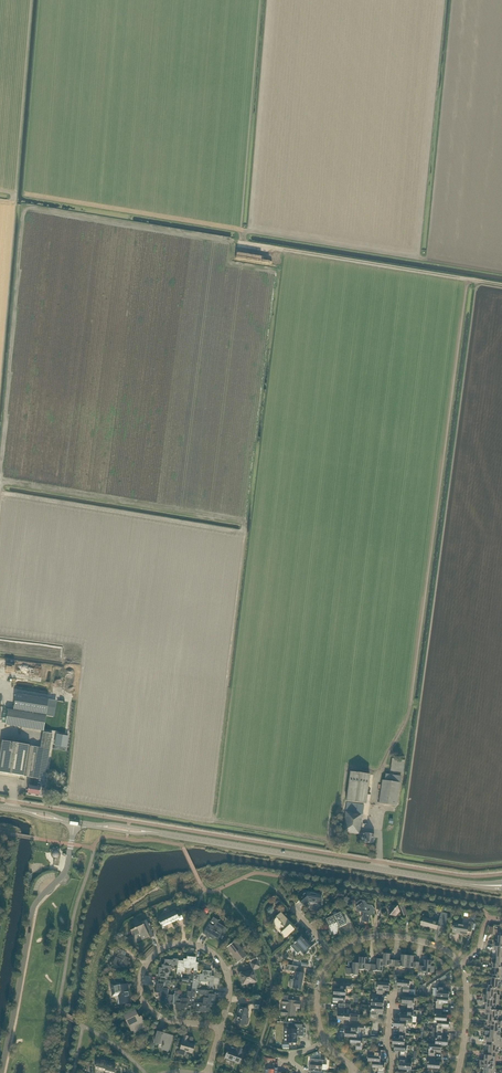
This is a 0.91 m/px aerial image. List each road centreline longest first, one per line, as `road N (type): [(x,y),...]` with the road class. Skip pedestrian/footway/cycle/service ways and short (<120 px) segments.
road 1 (tertiary): [(499,885),(152,832)]
road 2 (unclassified): [(2,1072),(32,909),(65,871),(74,822)]
road 3 (residential): [(221,1028),(229,997),(224,967),(190,944),(170,946),(148,963),(141,998),(159,1016),(190,1024)]
road 4 (track): [(83,1027),(94,955),(122,913),(164,886),(202,896)]
road 5 (residential): [(459,963),(438,946),(397,936),(359,942),(335,957)]

